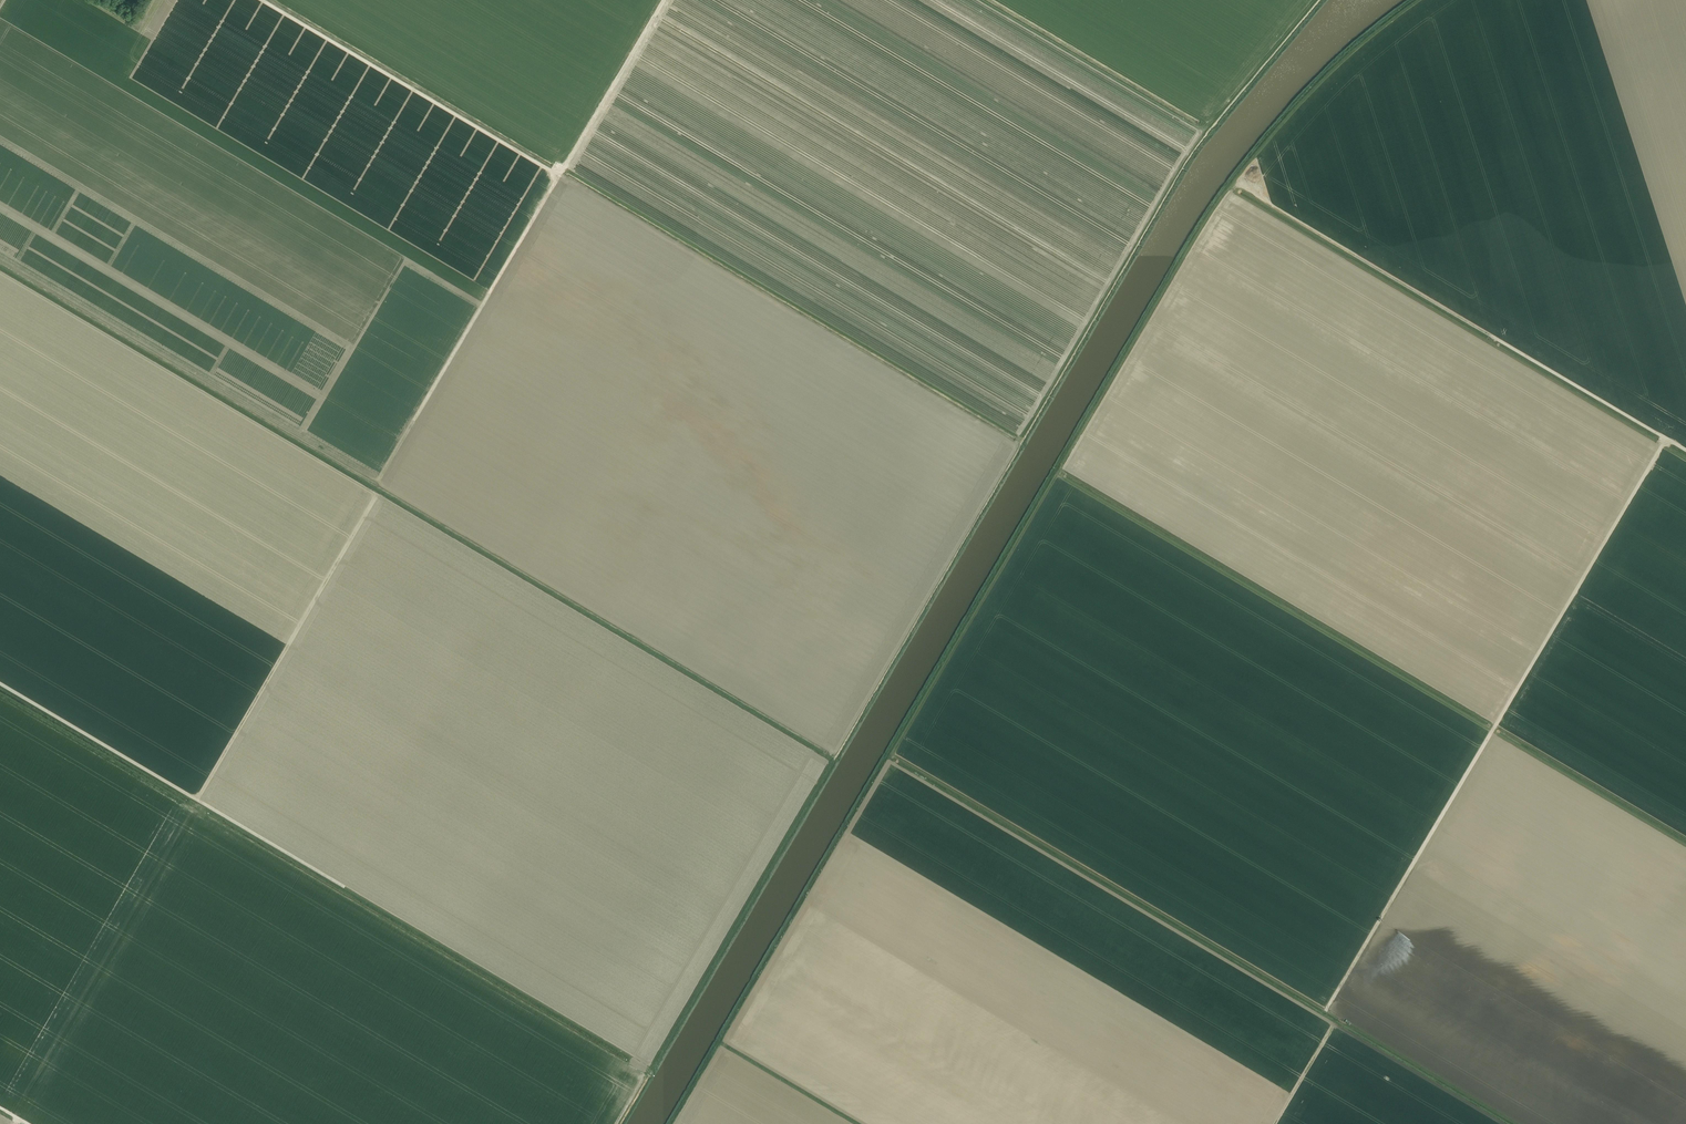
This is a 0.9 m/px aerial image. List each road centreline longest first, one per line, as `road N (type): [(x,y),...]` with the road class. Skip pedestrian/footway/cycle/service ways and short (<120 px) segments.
road 1 (track): [(260,0),(1016,447)]
road 2 (track): [(664,0),(560,175)]

